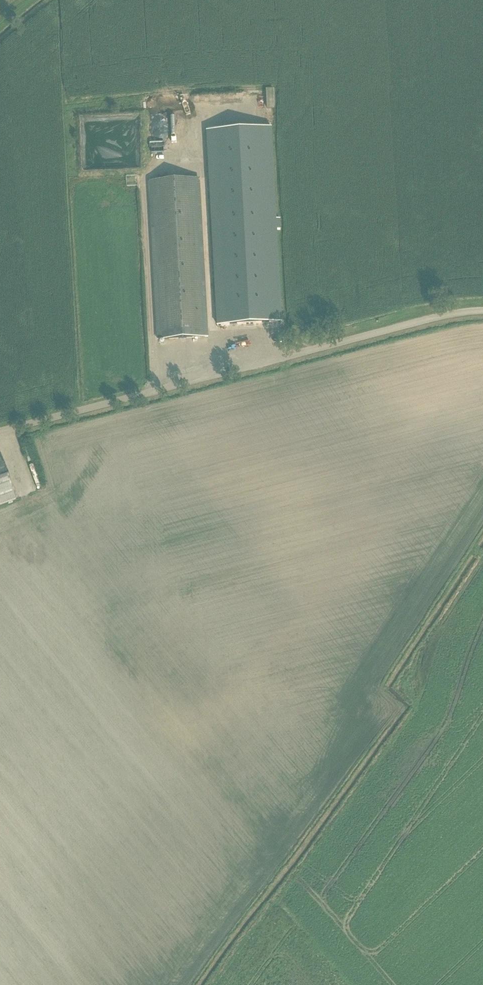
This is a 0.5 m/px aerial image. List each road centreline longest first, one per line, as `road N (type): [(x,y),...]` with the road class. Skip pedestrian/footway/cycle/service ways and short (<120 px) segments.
road 1 (unclassified): [(482,311),(0,432)]

